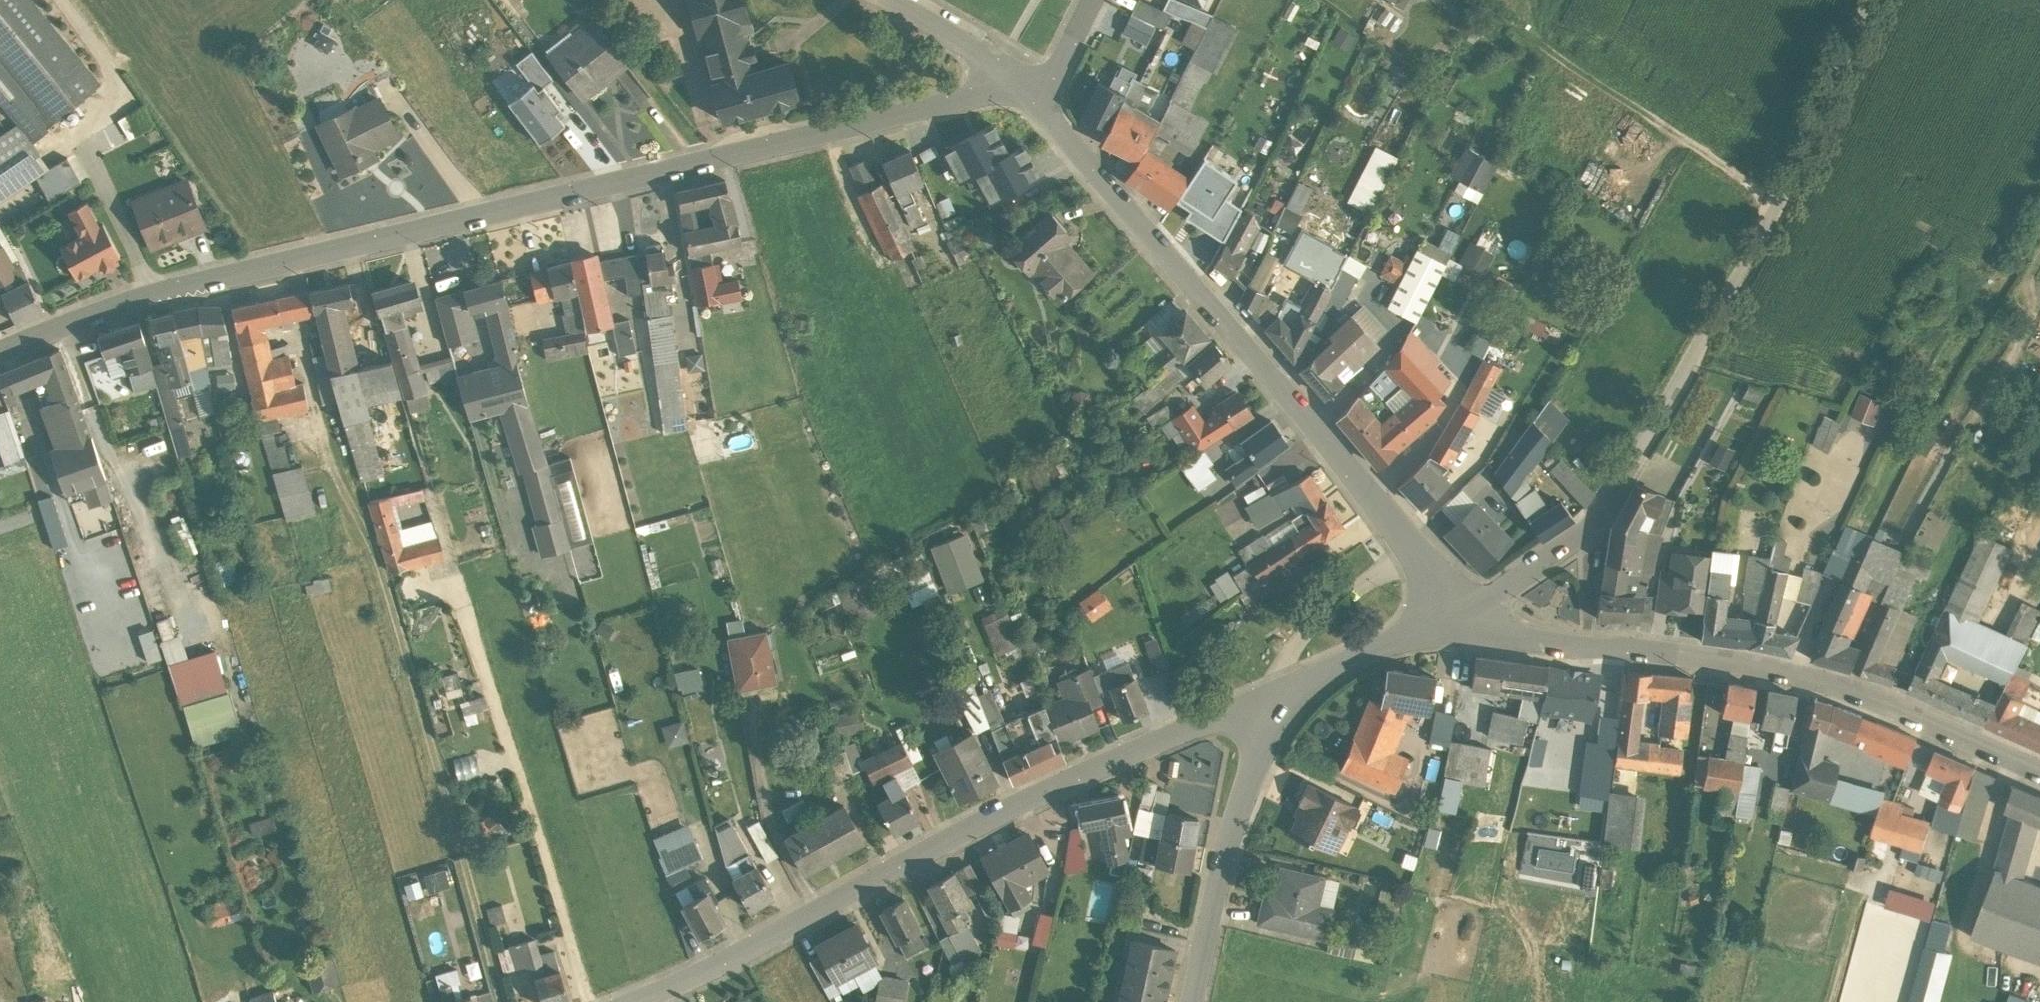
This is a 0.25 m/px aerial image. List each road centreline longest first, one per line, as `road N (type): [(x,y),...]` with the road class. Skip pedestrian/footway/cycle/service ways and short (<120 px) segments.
road 1 (residential): [(0,350),(169,286),(1020,82)]
road 2 (residential): [(1458,607),(1573,537),(1617,491),(1873,0)]
road 3 (residential): [(620,1001),(714,962),(1042,786),(1275,688)]
road 4 (residential): [(1020,82),(1458,607)]
road 5 (residential): [(1458,607),(1486,626),(1826,684),(2039,774)]
road 6 (track): [(1772,201),(1539,43),(1528,0)]
road 7 (tertiary): [(1190,1001),(1229,826),(1275,688)]
road 8 (residential): [(1275,688),(1458,607)]

